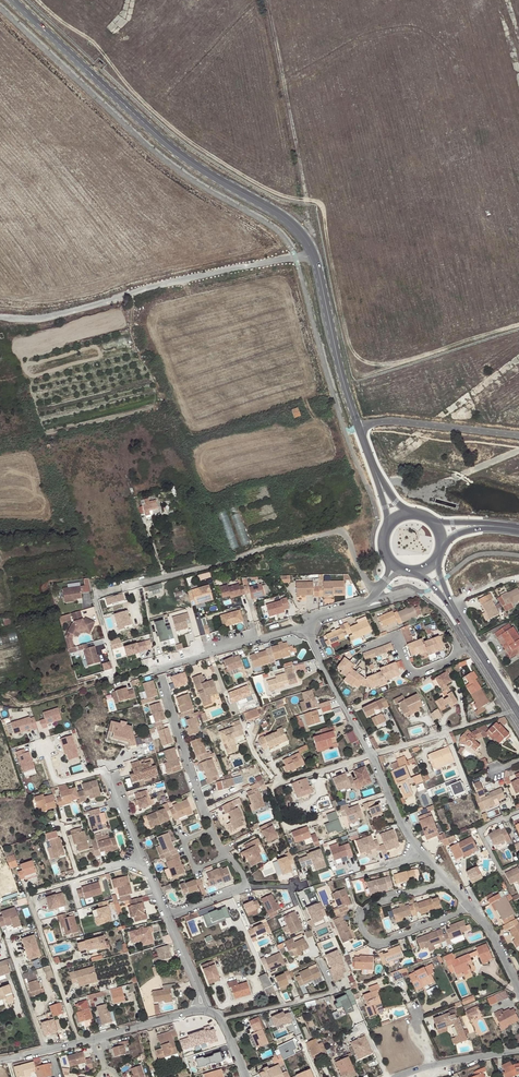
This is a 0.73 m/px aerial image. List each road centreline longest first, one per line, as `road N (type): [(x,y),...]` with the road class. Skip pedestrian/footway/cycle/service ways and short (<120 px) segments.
road 1 (tertiary): [(15,0),(163,139),(308,239),(359,427)]
road 2 (unclassified): [(379,589),(349,537),(335,531),(100,593),(107,642)]
road 3 (residential): [(44,748),(58,782),(105,774),(168,919)]
road 4 (residential): [(448,884),(376,903),(364,914),(365,933),(388,941),(472,909)]
road 5 (residential): [(319,822),(286,824),(274,787),(369,754)]
road 6 (residential): [(158,670),(211,829)]
road 7 (unclassified): [(359,427),(394,420),(518,435)]
road 8 (residential): [(158,670),(305,626)]
road 9 (residential): [(369,754),(516,711)]
road 10 (residential): [(305,626),(369,754)]
road 11 (residential): [(367,649),(394,639),(416,674),(479,648)]
road 12 (residential): [(228,857),(247,886),(168,919)]

